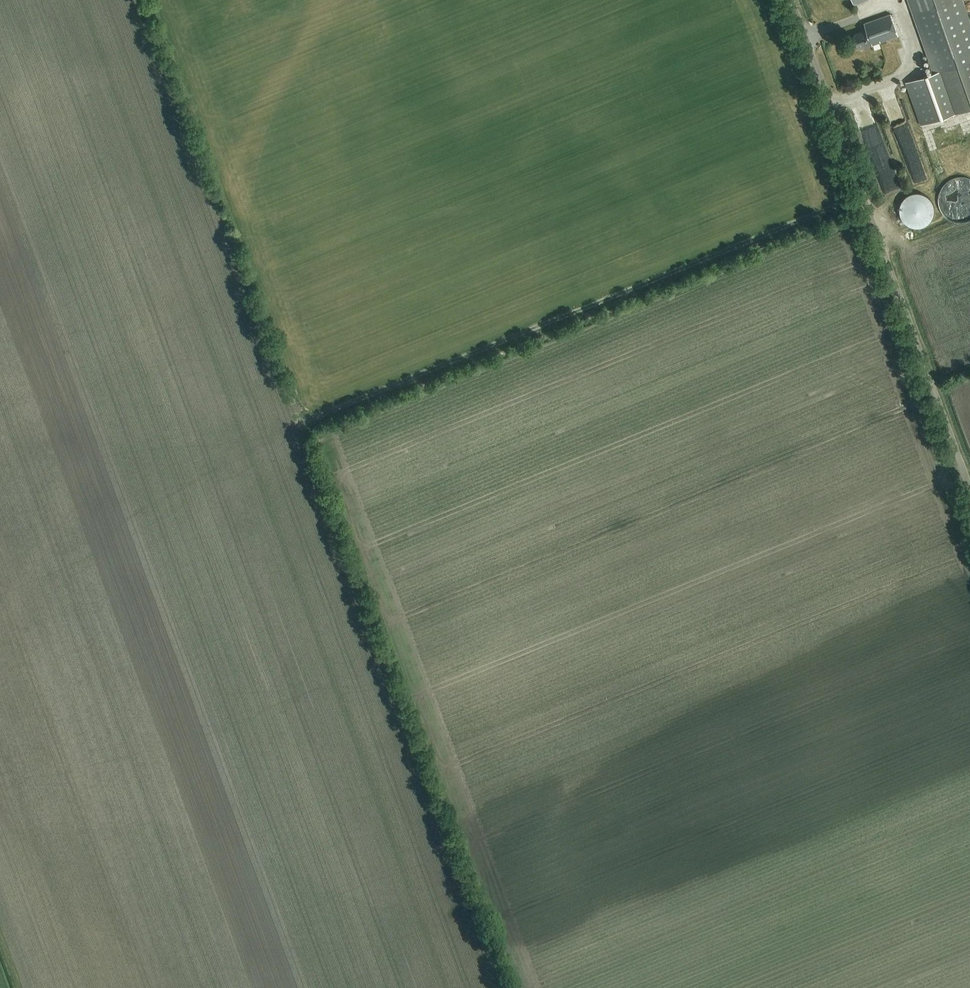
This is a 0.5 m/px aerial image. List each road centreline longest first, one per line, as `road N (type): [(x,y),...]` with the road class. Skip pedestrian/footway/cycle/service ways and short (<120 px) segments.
road 1 (track): [(862,196),(292,425)]
road 2 (unclassified): [(969,489),(790,0)]

